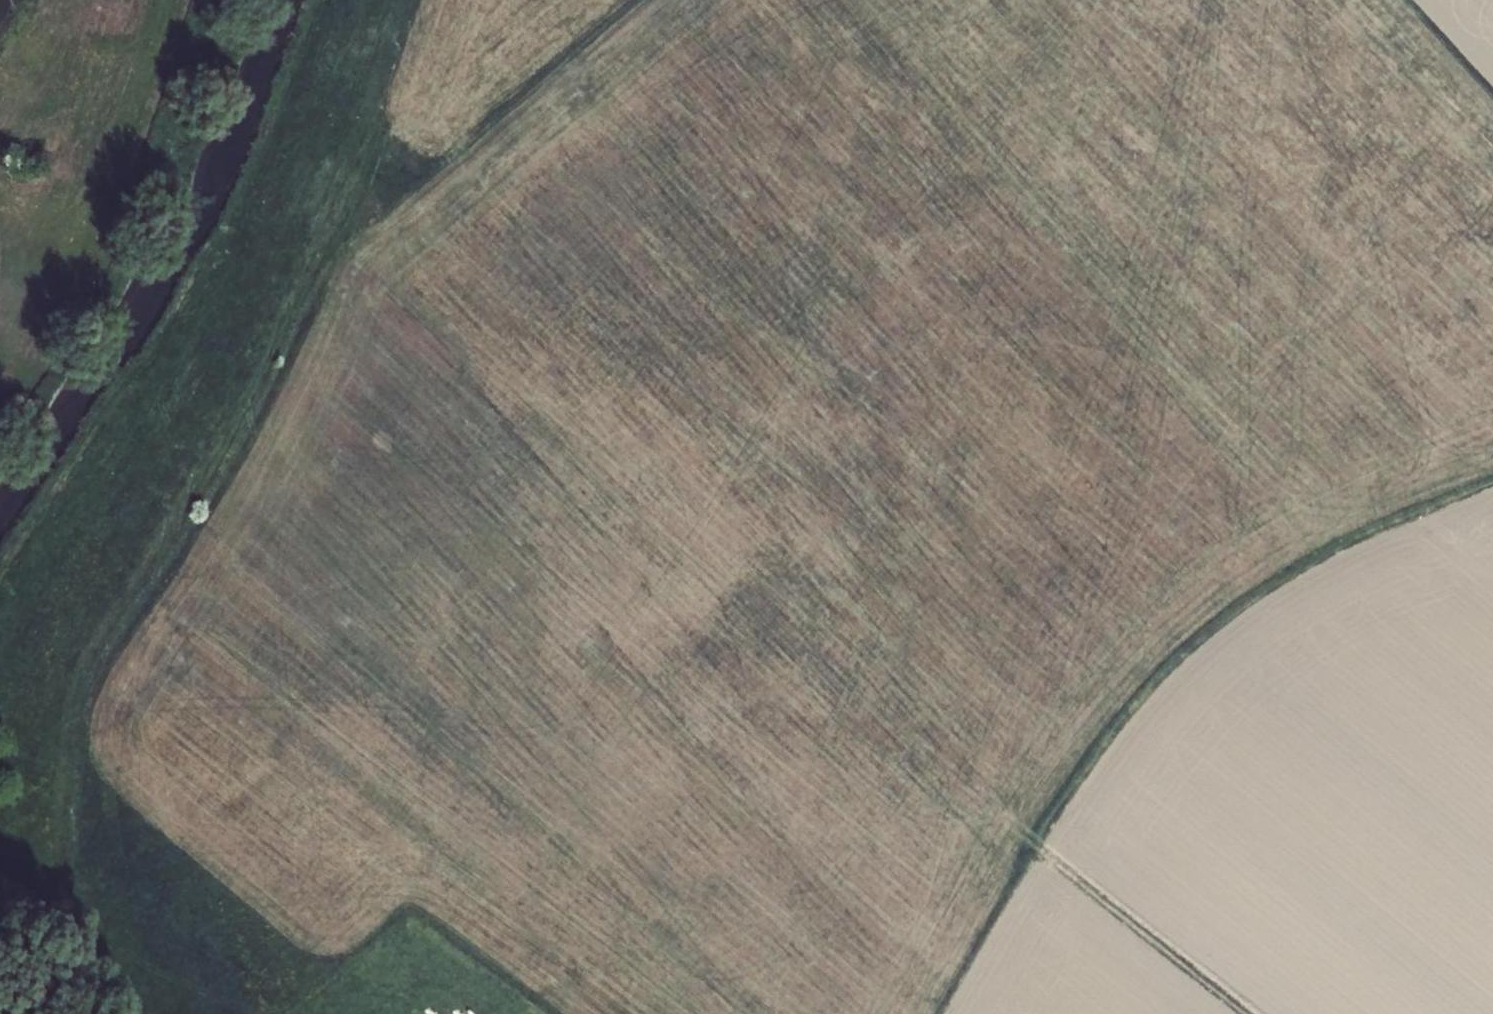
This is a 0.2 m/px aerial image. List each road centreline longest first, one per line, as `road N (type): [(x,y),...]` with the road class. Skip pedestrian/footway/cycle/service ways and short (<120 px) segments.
road 1 (track): [(1492,478),(1334,544),(1201,635),(1051,831)]

